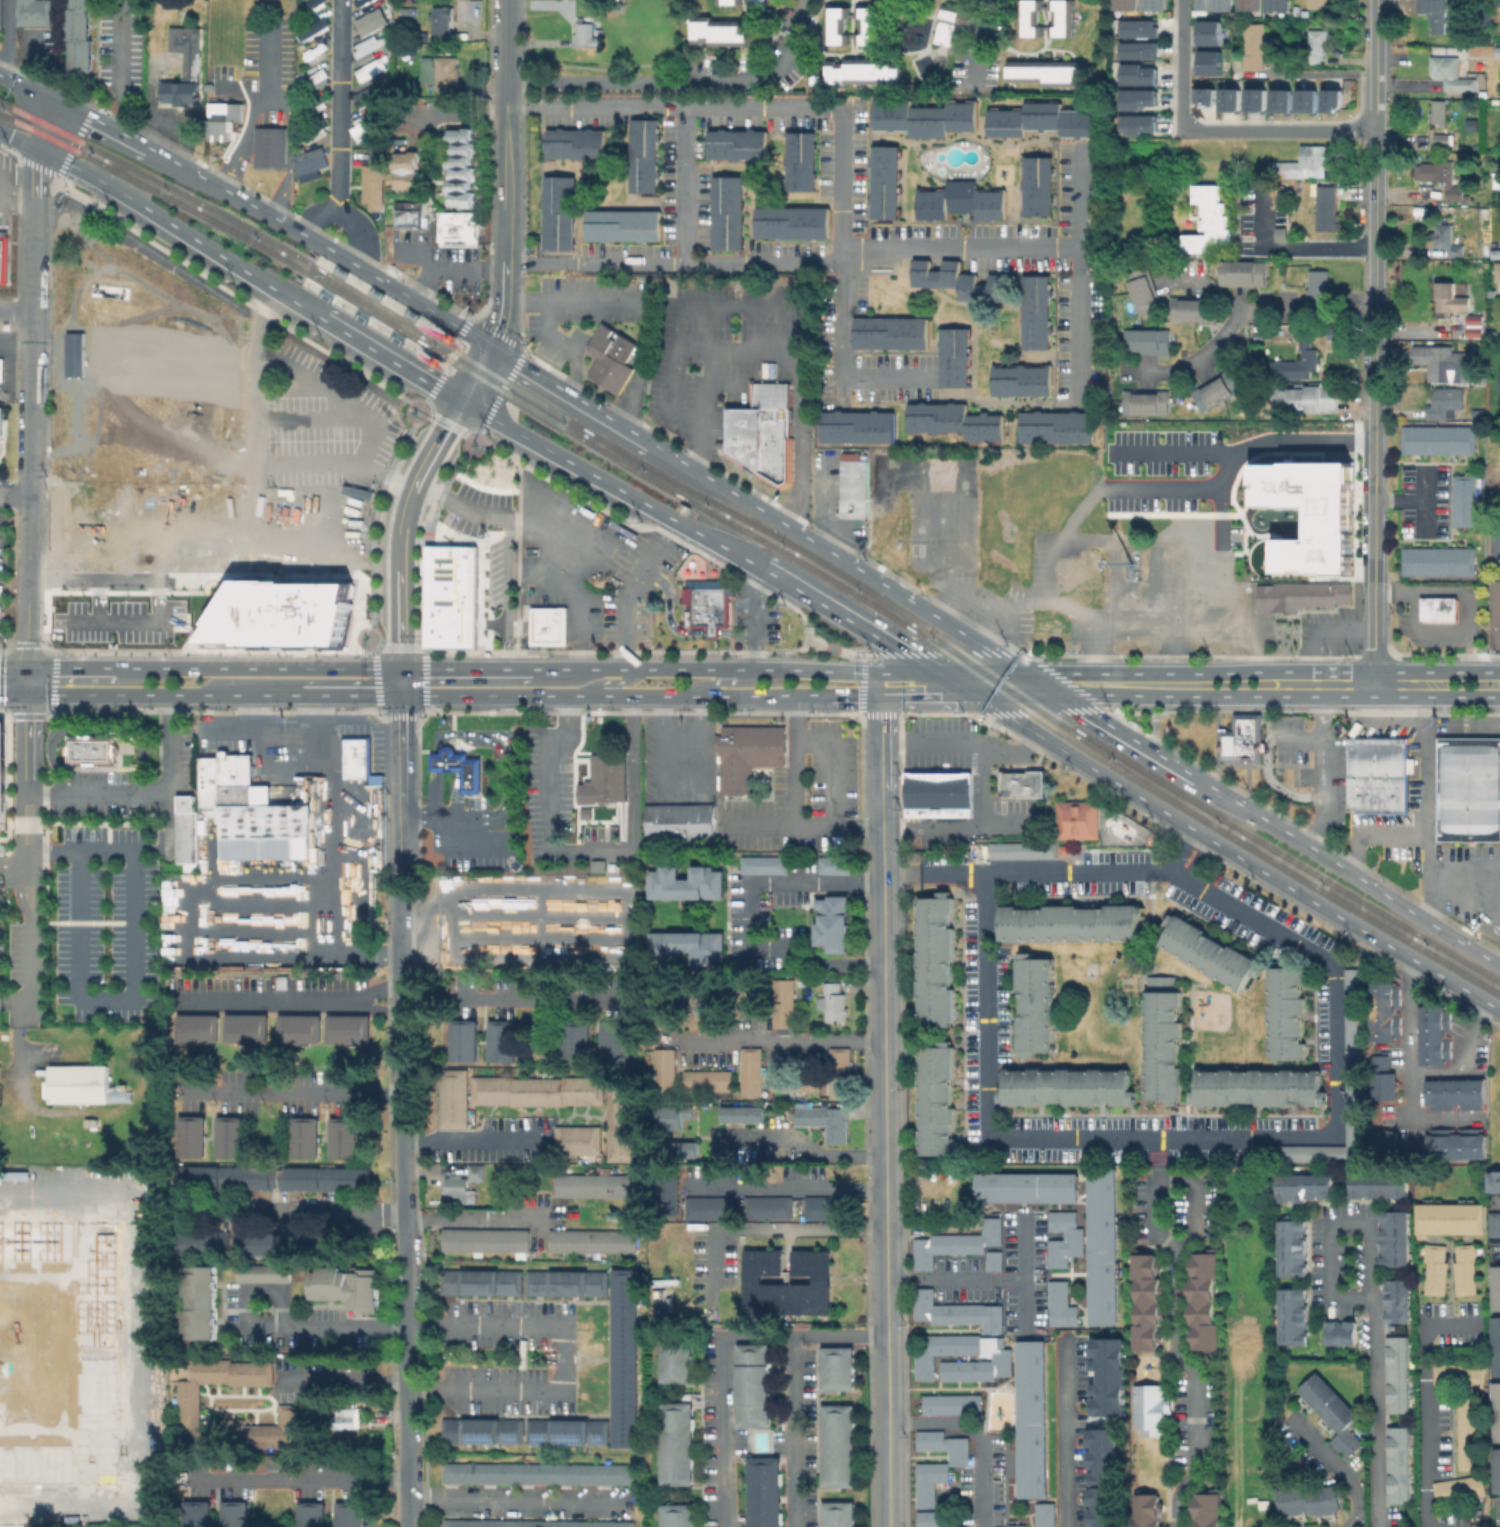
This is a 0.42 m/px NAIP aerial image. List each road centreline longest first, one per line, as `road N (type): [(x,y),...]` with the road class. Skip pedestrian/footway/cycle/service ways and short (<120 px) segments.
road 1 (secondary): [(1058,694),(363,270),(56,101)]
road 2 (secondary): [(0,695),(968,693)]
road 3 (tertiary): [(881,694),(889,1526)]
road 4 (residential): [(400,890),(409,1526)]
road 5 (secondary): [(968,693),(1499,1011)]
road 6 (secondary): [(1373,670),(937,674)]
road 7 (tertiary): [(506,0),(505,301),(460,400)]
road 8 (secondary): [(937,674),(530,669)]
road 9 (secondary): [(1499,967),(1195,777)]
road 10 (secondary): [(676,521),(937,674)]
road 11 (tertiary): [(1374,422),(1376,130)]
road 12 (secondary): [(401,669),(114,668)]
road 13 (tertiary): [(460,400),(406,509),(401,669)]
road 14 (secondary): [(442,388),(676,521)]
road 15 (residential): [(30,403),(26,668)]
road 16 (secondary): [(37,149),(264,284)]
road 17 (secondary): [(1058,694),(1304,696)]
road 18 (secondary): [(264,284),(442,388)]
road 19 (residential): [(401,696),(400,890)]
road 20 (residential): [(1183,129),(1376,130)]
road 21 (residential): [(37,149),(32,313)]
road 22 (tertiary): [(1374,583),(1374,422)]
road 23 (secondary): [(1195,777),(1058,694)]
road 24 (residential): [(30,921),(35,805),(26,792)]
road 25 (secondary): [(530,669),(401,669)]
road 26 (secondary): [(1499,672),(1373,670)]
road 27 (secondary): [(1304,696),(1428,696)]

